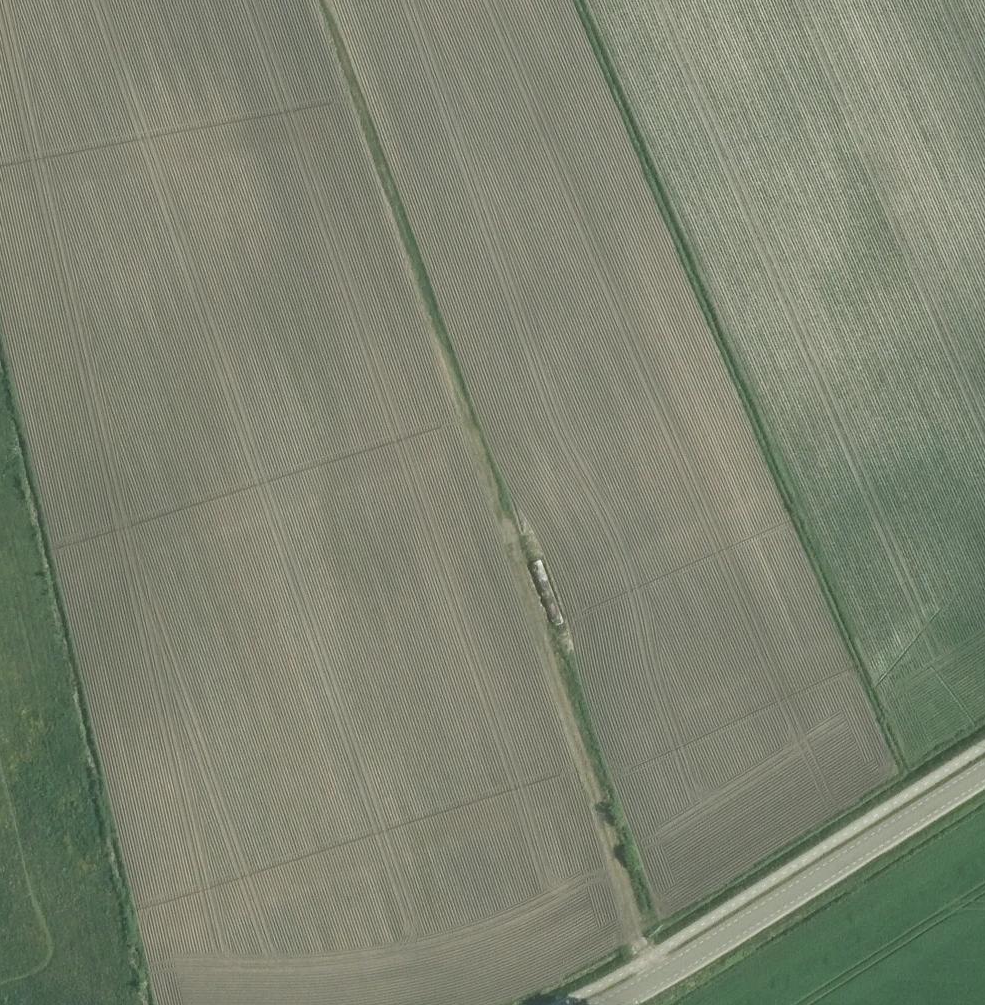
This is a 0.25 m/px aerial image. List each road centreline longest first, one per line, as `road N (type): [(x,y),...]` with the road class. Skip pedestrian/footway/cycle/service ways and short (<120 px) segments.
road 1 (tertiary): [(607,1004),(984,771)]

